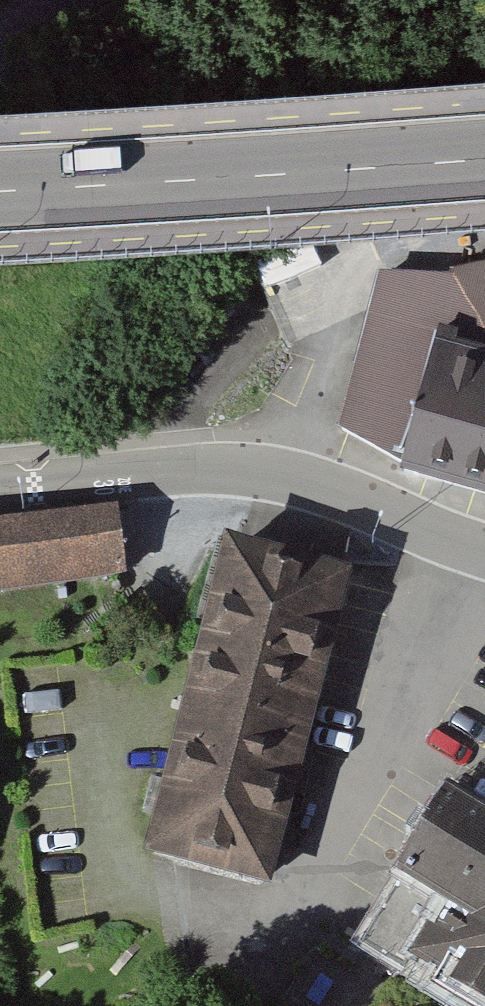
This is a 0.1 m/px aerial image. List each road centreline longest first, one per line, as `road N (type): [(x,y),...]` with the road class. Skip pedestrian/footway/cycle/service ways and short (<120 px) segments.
road 1 (residential): [(484,550),(339,491),(233,468),(0,486)]
road 2 (primary): [(484,157),(0,196)]

